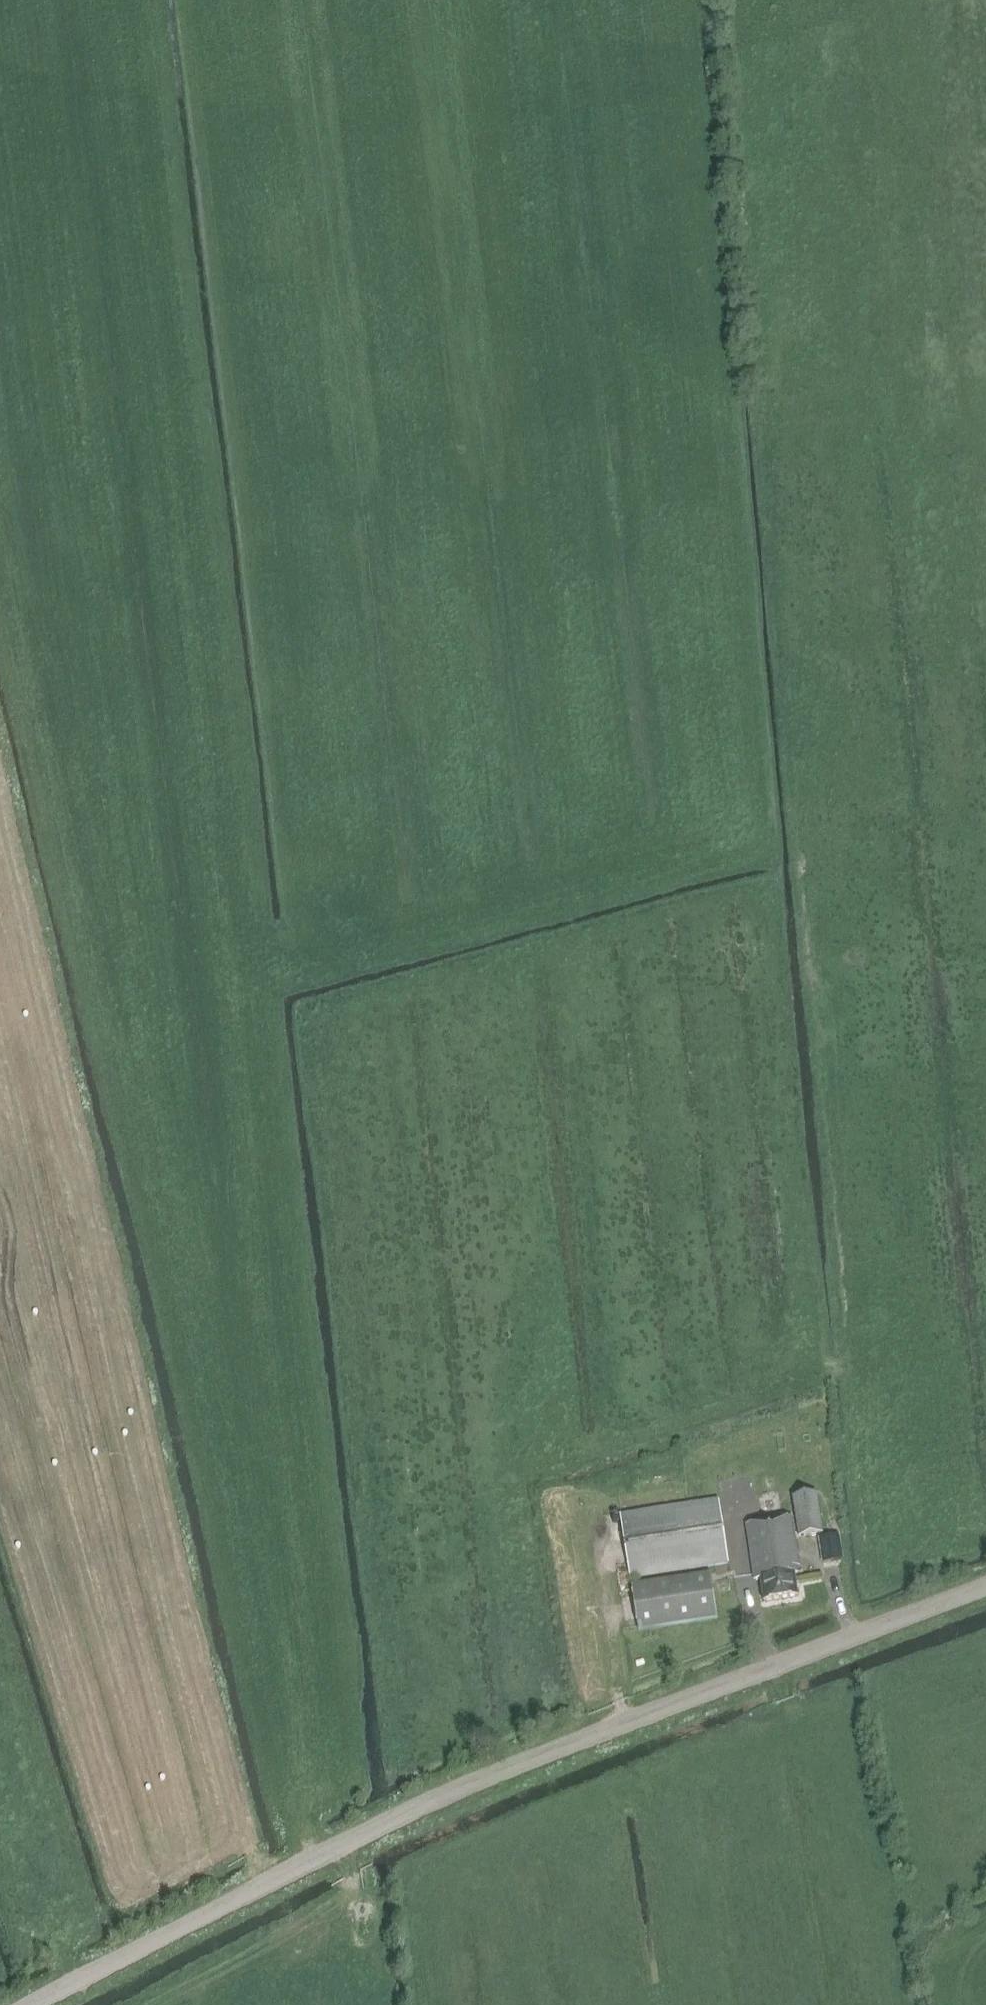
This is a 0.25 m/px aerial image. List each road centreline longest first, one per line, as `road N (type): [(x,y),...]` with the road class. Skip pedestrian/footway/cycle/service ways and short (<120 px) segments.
road 1 (unclassified): [(28,2004),(461,1788),(985,1587)]

